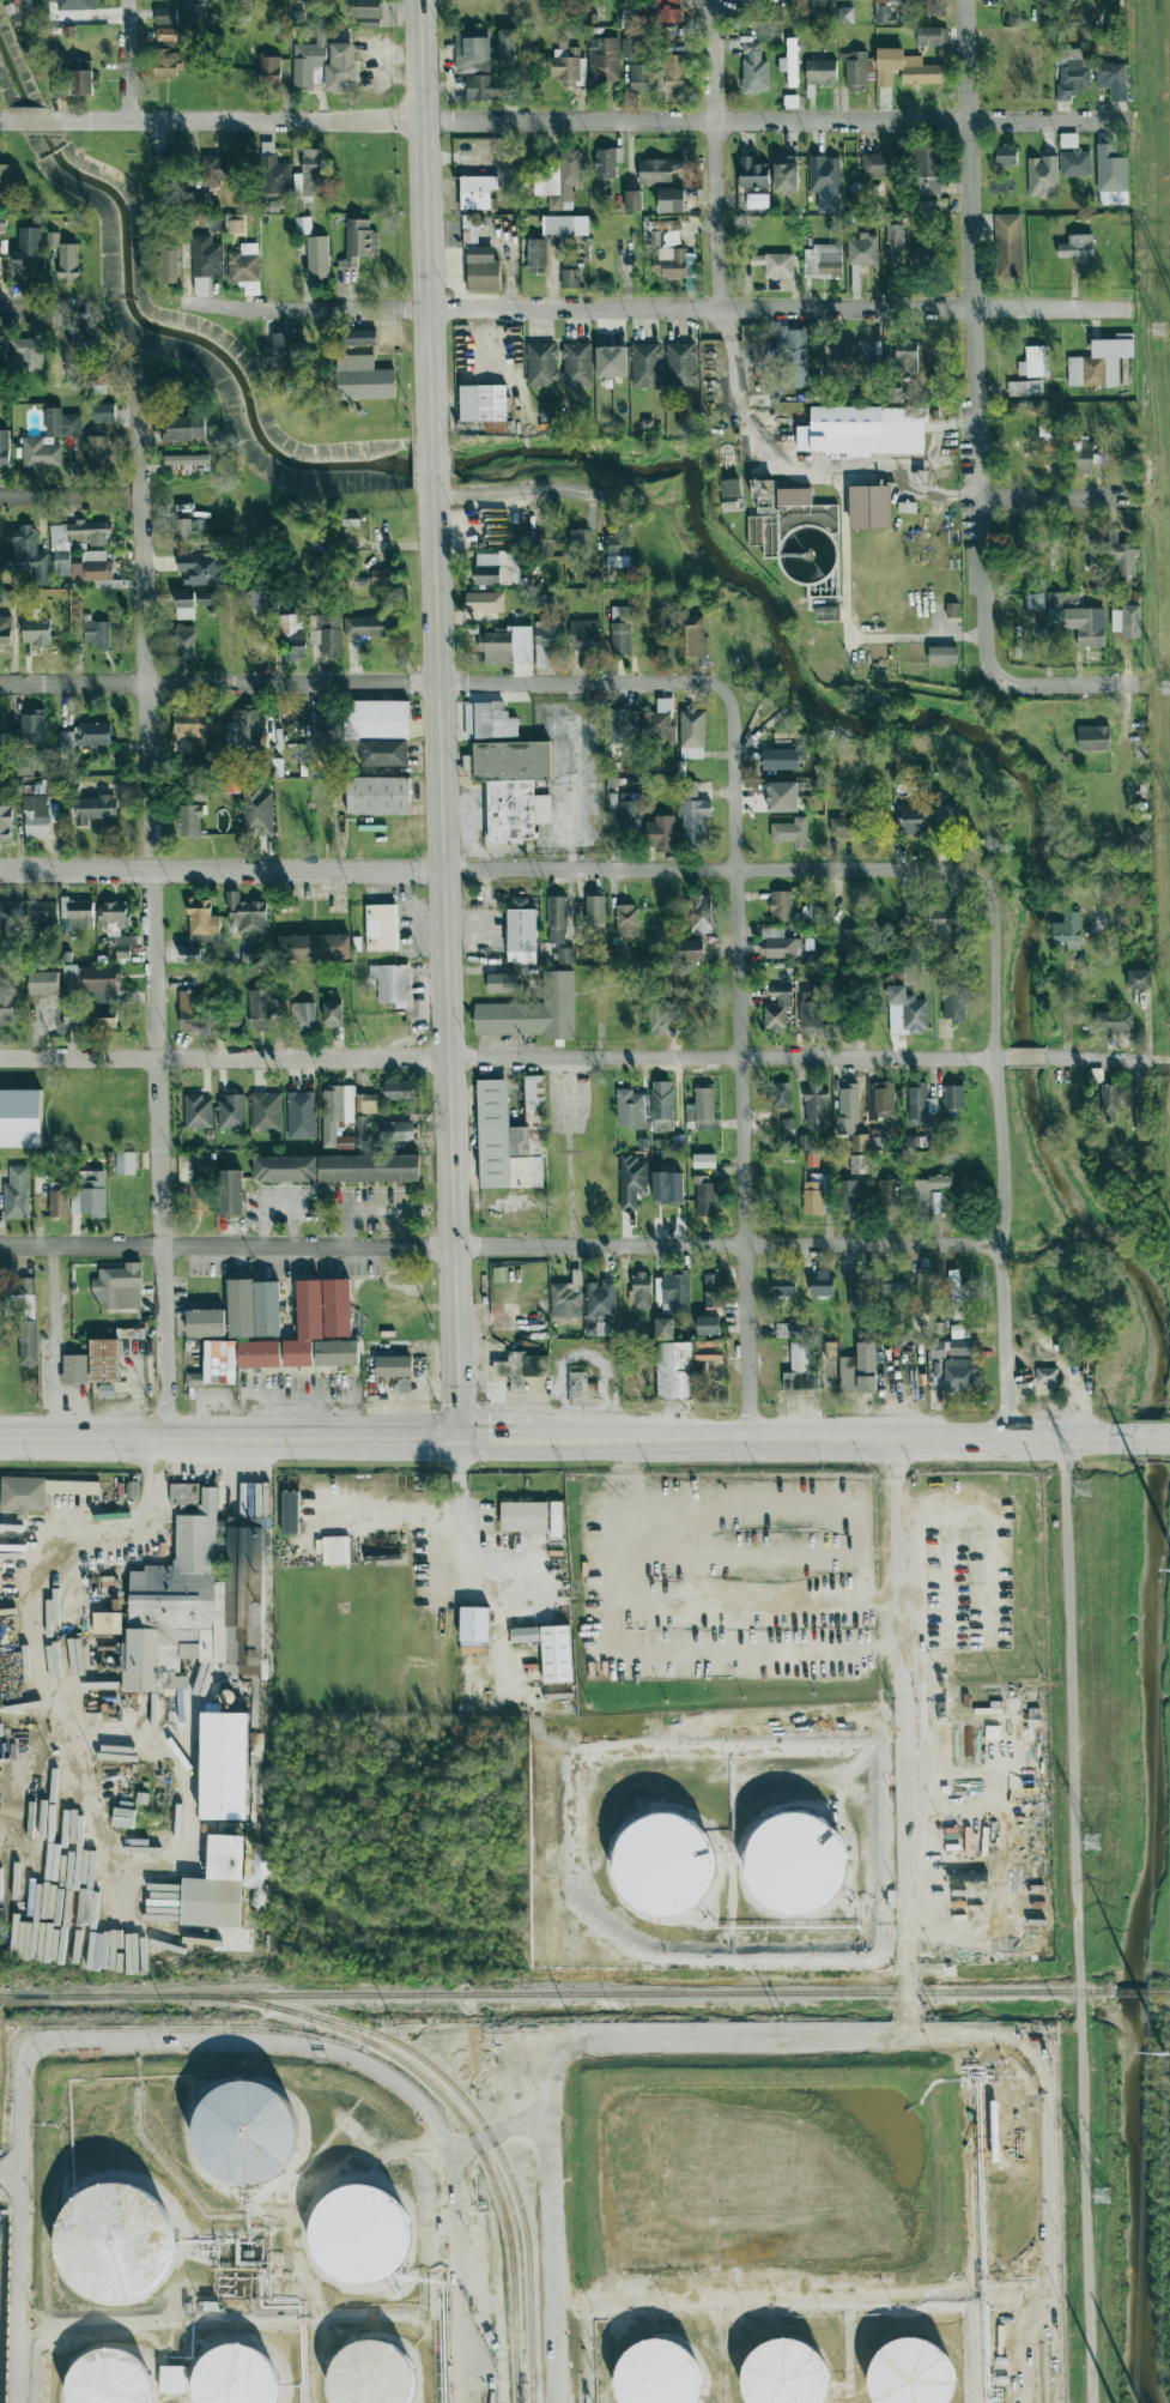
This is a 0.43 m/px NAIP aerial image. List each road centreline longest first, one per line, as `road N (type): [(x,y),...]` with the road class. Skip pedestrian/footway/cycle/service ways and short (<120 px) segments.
road 1 (residential): [(164,1435),(137,368)]
road 2 (residential): [(1122,119),(56,122)]
road 3 (residential): [(1007,1057),(0,1059)]
road 4 (residential): [(998,1248),(0,1249)]
road 5 (residential): [(975,875),(950,868),(0,870)]
road 6 (secondary): [(459,1433),(434,479)]
road 7 (residential): [(1127,308),(188,303)]
road 8 (residential): [(748,1435),(729,714),(722,689)]
road 9 (residential): [(722,689),(697,681),(0,683)]
road 10 (residential): [(995,677),(982,657),(965,0)]
road 11 (secondary): [(534,1433),(1136,1433)]
road 12 (secondary): [(434,445),(421,0)]
road 13 (secondary): [(0,1435),(392,1433)]
road 14 (residential): [(1002,1433),(993,1057)]
road 15 (residential): [(719,308),(710,0)]
road 16 (residential): [(993,1057),(989,905),(975,875)]
road 17 (residential): [(596,493),(435,493)]
road 18 (residential): [(1133,491),(977,491)]
road 19 (residential): [(1140,678),(995,677)]
road 20 (residential): [(139,494),(0,494)]
road 21 (residential): [(129,122),(126,0)]

